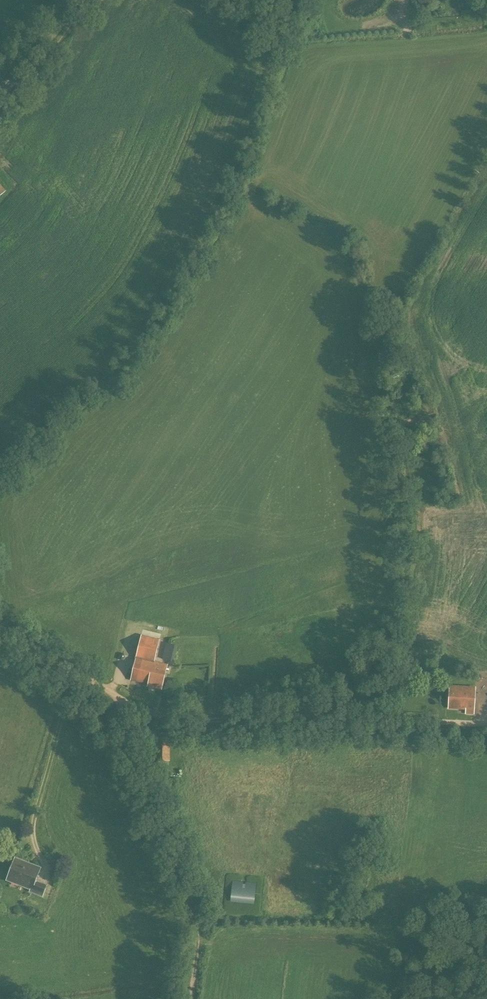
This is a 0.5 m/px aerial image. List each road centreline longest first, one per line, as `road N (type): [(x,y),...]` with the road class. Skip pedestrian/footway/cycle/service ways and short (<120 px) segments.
road 1 (track): [(486,725),(177,717),(118,697)]
road 2 (track): [(193,912),(118,697)]
road 3 (track): [(118,697),(0,628)]

